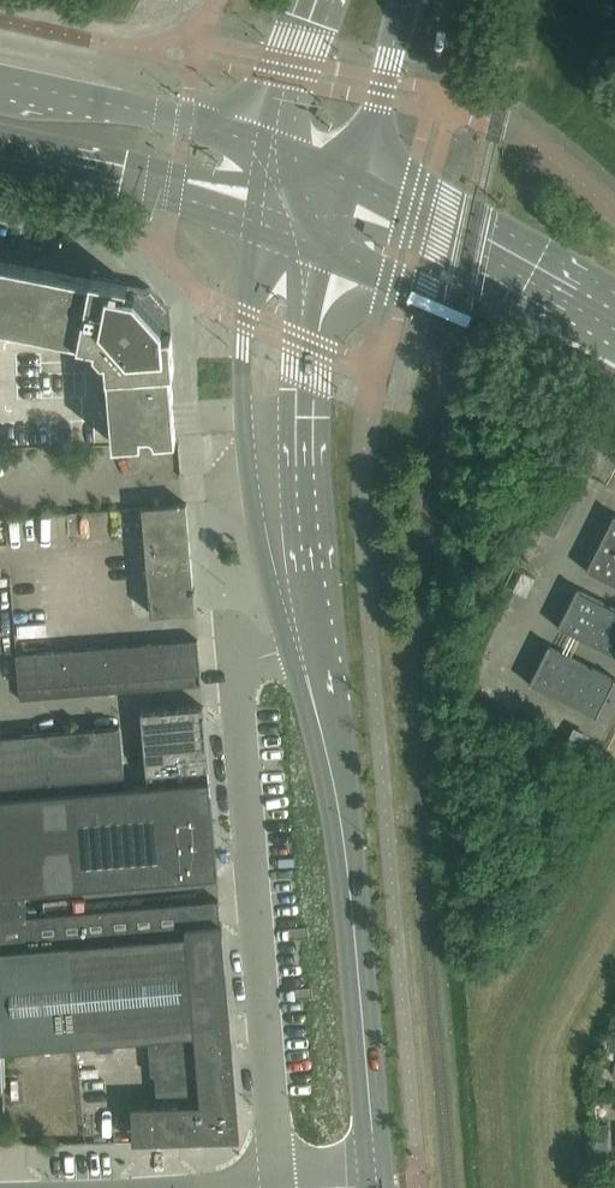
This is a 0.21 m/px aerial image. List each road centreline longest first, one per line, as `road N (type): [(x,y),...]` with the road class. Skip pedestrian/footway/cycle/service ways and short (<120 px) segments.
road 1 (unclassified): [(281,1187),(231,636),(277,611)]
road 2 (tertiary): [(378,1185),(345,844),(312,686)]
road 3 (tertiary): [(254,222),(246,437),(277,611)]
road 4 (tertiary): [(313,606),(309,356),(330,250)]
road 5 (secondary): [(330,250),(614,388)]
road 6 (secondary): [(614,324),(347,180)]
road 7 (secondary): [(264,146),(185,120),(0,82)]
road 8 (secondary): [(0,157),(254,222)]
road 9 (secondary): [(347,180),(379,102),(406,0)]
road 10 (secondary): [(317,0),(264,146)]

